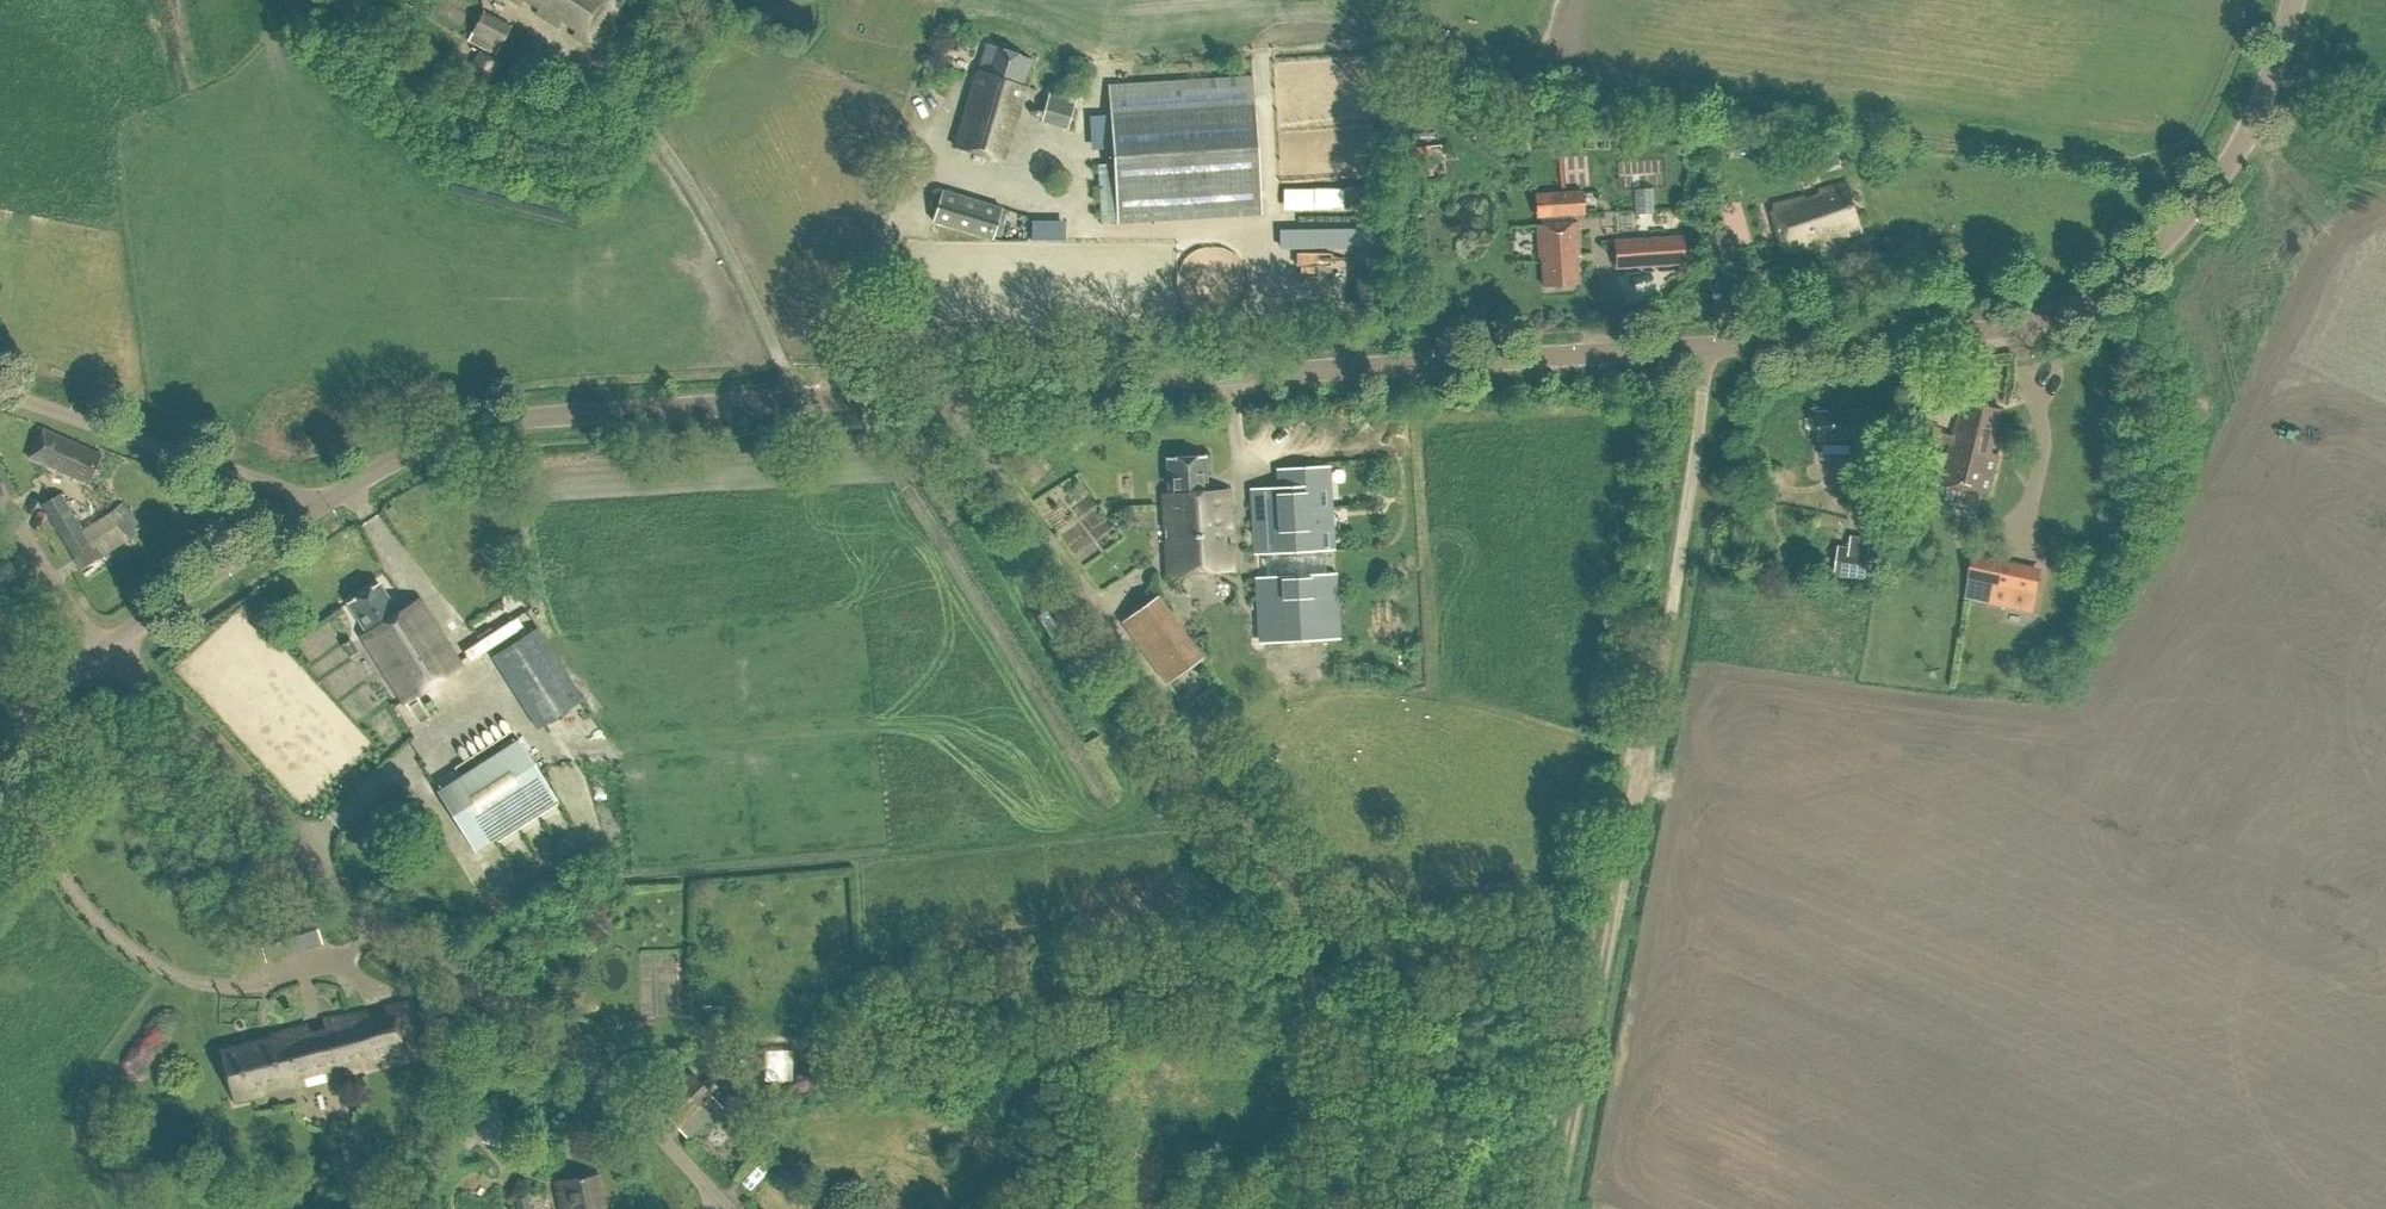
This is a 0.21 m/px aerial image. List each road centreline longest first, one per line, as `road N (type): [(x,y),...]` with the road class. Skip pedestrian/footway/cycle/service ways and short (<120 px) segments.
road 1 (tertiary): [(311,509),(433,441),(516,419),(1707,347)]
road 2 (unclassified): [(724,1208),(569,1048),(371,923),(107,645)]
road 3 (tertiary): [(1707,347),(2013,327),(2098,293),(2174,229),(2240,148),(2295,0)]
road 4 (track): [(1559,1208),(1663,659)]
road 5 (unclassified): [(311,509),(270,483),(0,391)]
road 6 (residential): [(1707,347),(1663,659)]
road 7 (tertiary): [(107,645),(311,509)]
road 8 (residential): [(100,652),(0,492)]
road 9 (tertiary): [(0,756),(47,696),(100,652)]

